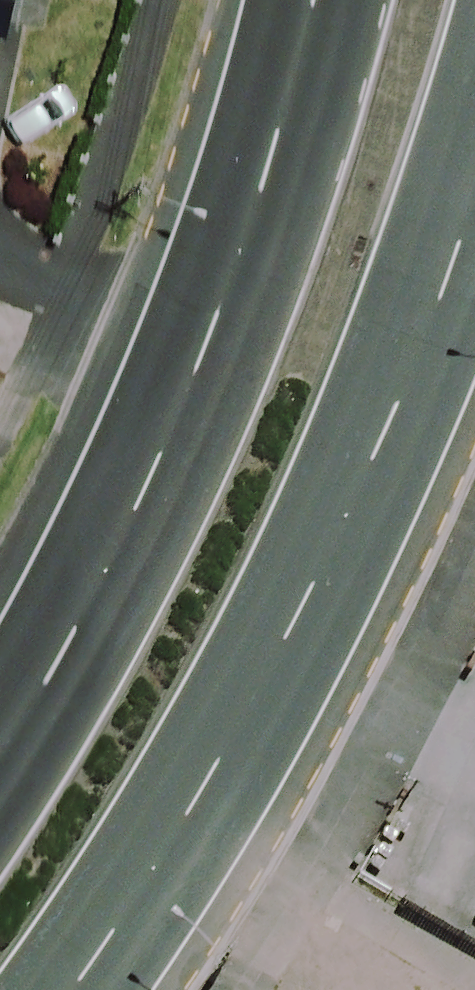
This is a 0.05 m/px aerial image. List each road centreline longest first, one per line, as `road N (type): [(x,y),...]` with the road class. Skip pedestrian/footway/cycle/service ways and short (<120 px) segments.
road 1 (primary): [(474,199),(366,490),(222,759),(81,989)]
road 2 (primary): [(0,752),(122,536),(266,186),(310,0)]

